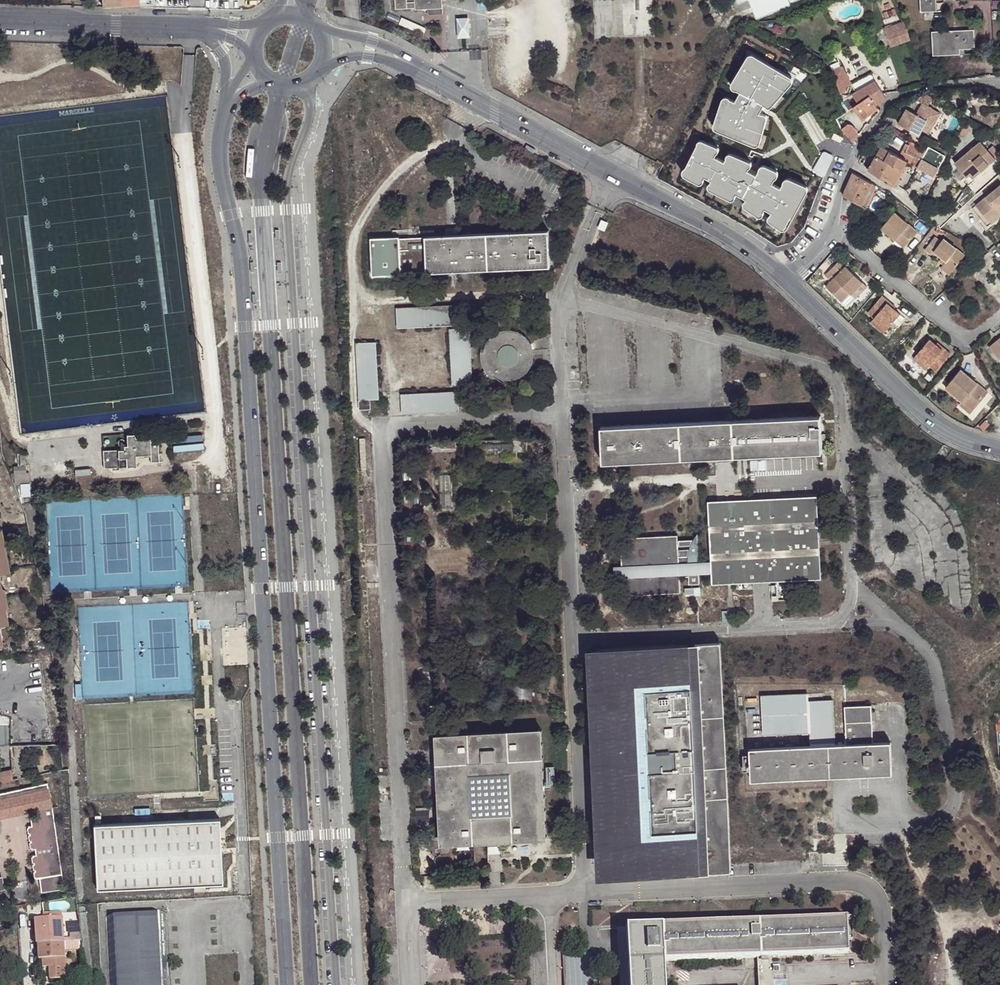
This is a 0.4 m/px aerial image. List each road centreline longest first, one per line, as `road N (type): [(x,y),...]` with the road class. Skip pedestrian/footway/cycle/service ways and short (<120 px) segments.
road 1 (tertiary): [(226,98),(216,147),(242,265),(288,984)]
road 2 (tertiary): [(783,279),(728,236),(407,62)]
road 3 (residential): [(999,86),(927,86),(888,106),(850,165),(813,252),(783,279)]
road 4 (tertiary): [(999,449),(943,427),(783,279)]
road 5 (residential): [(196,26),(0,21)]

